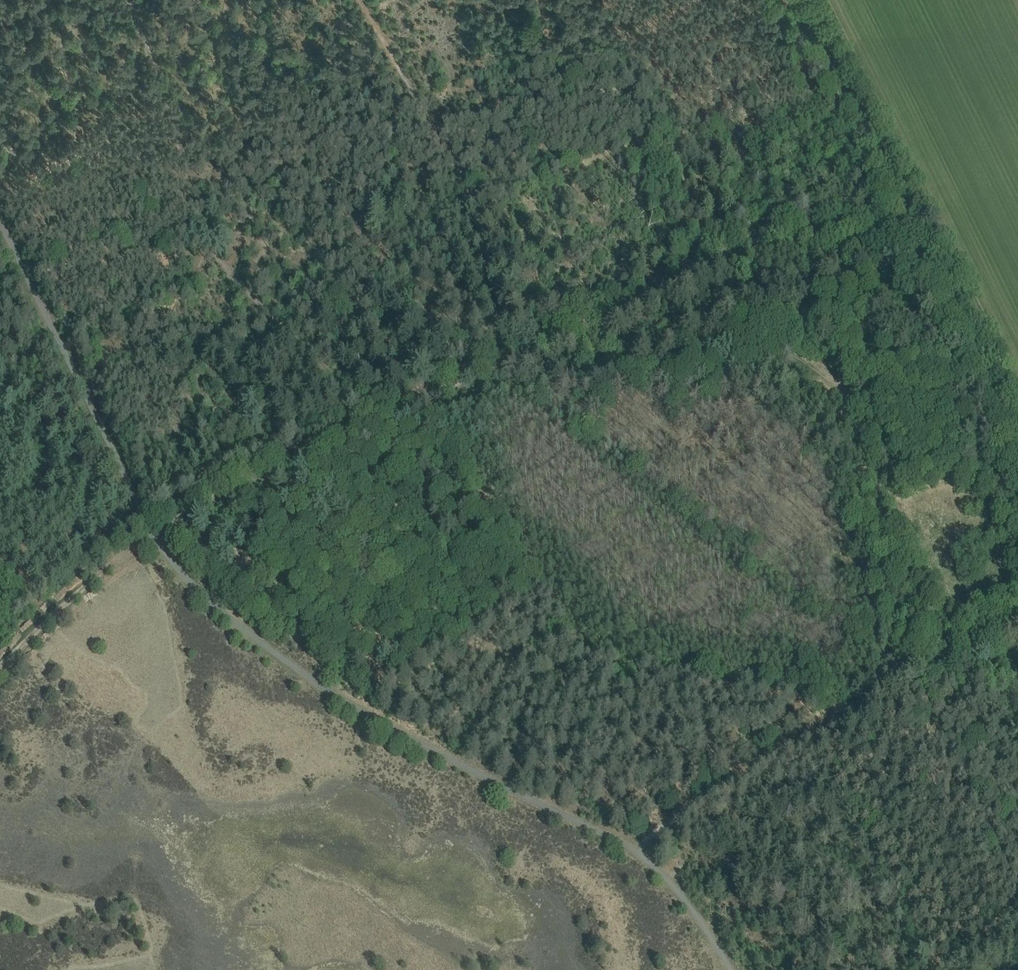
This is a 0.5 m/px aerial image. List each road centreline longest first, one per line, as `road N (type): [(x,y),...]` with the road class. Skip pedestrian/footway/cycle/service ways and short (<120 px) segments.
road 1 (track): [(429,394),(563,637),(581,653),(800,694),(819,705),(819,719),(638,849)]
road 2 (track): [(917,231),(785,227),(429,394)]
road 3 (track): [(0,669),(152,530),(429,394)]
road 4 (track): [(754,241),(736,303),(846,387),(899,496)]
road 5 (track): [(1017,429),(917,231)]
road 6 (track): [(862,107),(917,231)]

